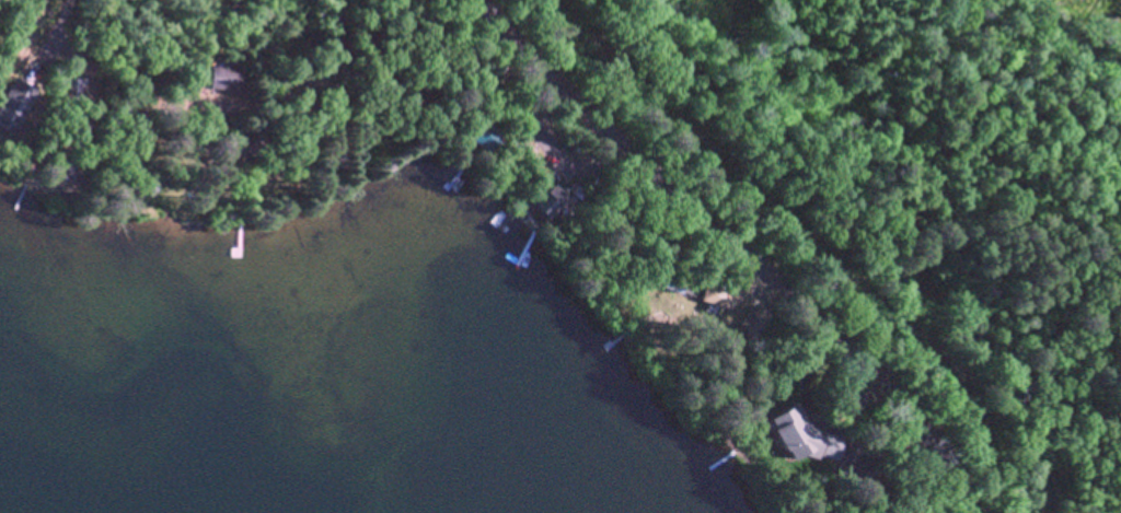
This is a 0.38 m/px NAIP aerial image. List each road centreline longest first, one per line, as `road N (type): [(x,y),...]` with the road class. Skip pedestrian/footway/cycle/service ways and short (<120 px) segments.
road 1 (residential): [(979,512),(981,454),(943,380),(645,177),(470,0)]

